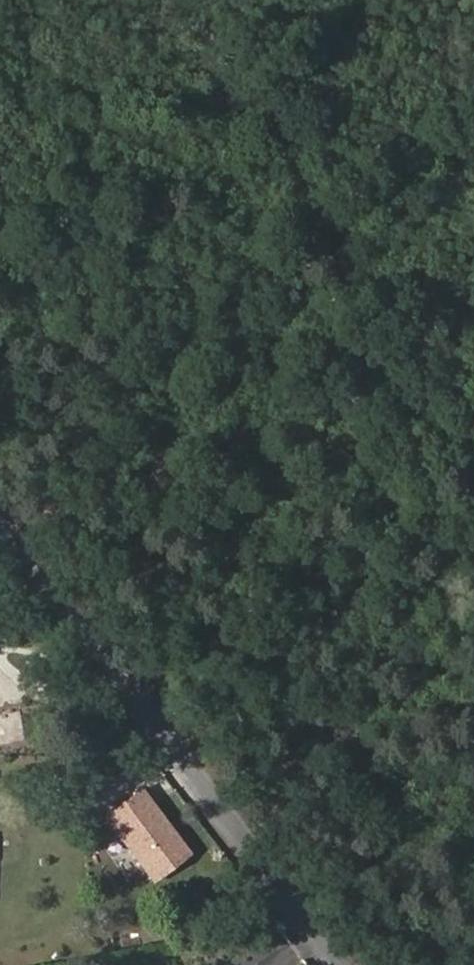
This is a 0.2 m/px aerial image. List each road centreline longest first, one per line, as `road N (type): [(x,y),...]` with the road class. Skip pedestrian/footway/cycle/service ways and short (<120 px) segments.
road 1 (residential): [(349,964),(0,527)]

